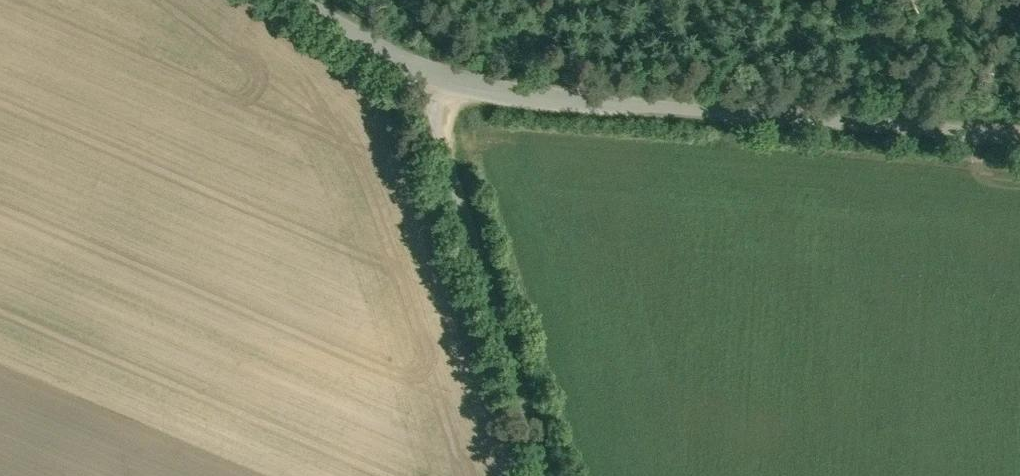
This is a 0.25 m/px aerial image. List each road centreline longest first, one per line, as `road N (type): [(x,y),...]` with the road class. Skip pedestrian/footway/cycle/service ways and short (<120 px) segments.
road 1 (unclassified): [(424,70),(461,81),(1019,129)]
road 2 (unclassified): [(550,475),(424,70)]
road 3 (unclassified): [(424,70),(319,0)]

